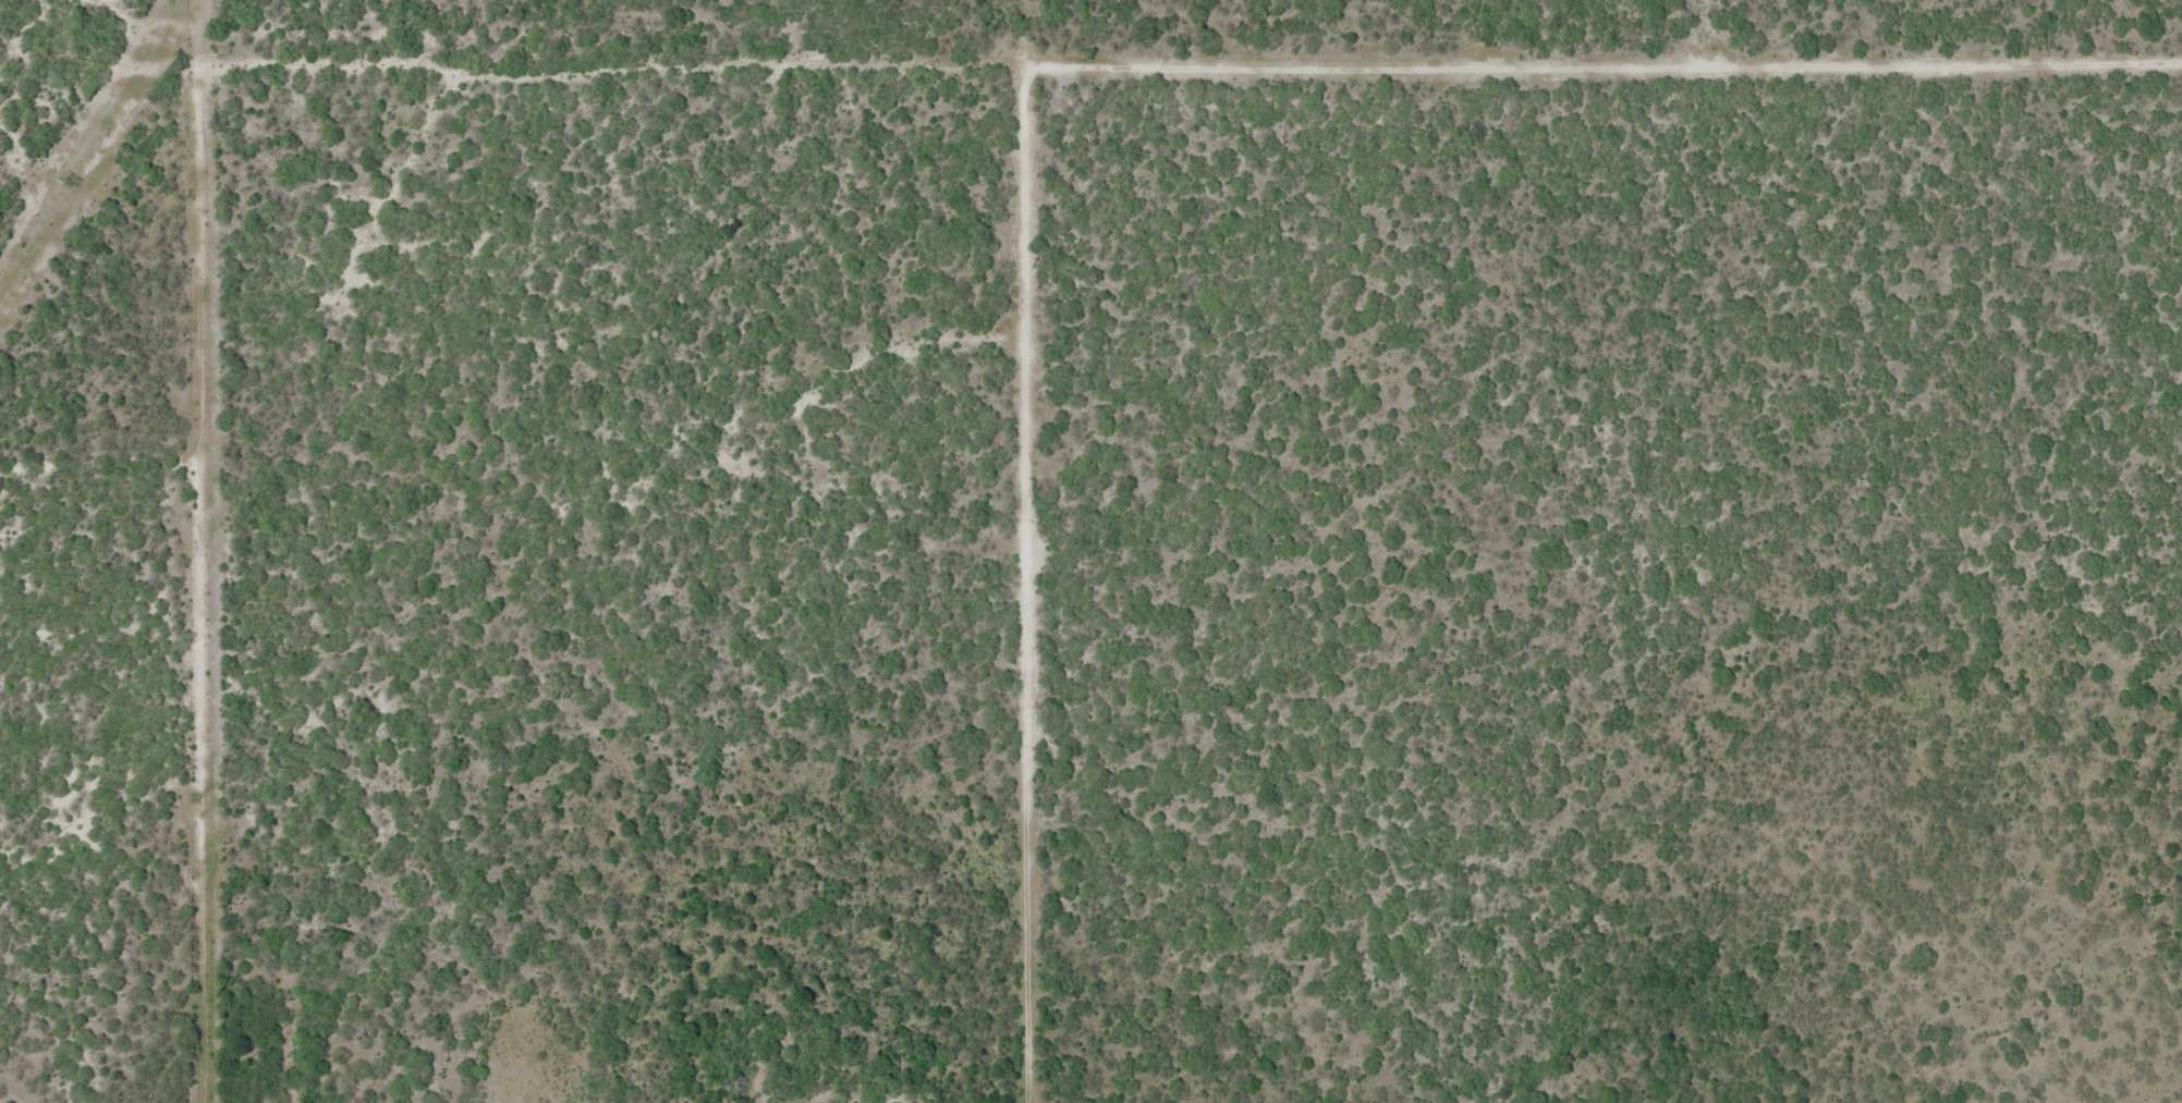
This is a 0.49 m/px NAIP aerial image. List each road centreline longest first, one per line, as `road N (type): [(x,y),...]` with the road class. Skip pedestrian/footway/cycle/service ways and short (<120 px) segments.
road 1 (residential): [(1019,105),(1624,88),(1745,99),(2181,89)]
road 2 (residential): [(1019,105),(1020,1102)]

